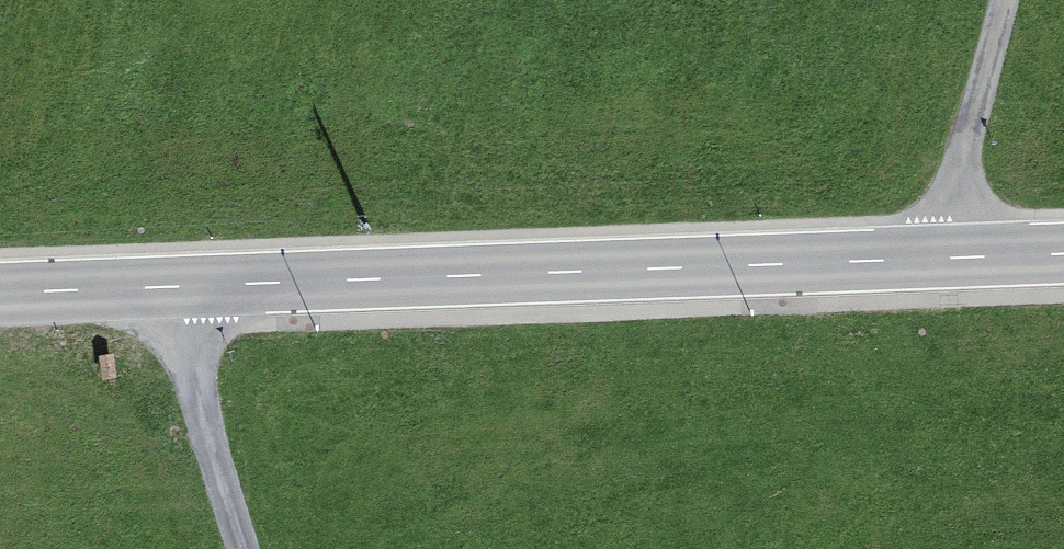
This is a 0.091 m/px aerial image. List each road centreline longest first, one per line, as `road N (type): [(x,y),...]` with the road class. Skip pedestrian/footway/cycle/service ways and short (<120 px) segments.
road 1 (tertiary): [(0,287),(1063,249)]
road 2 (track): [(169,281),(250,548)]
road 3 (track): [(1011,0),(950,252)]

